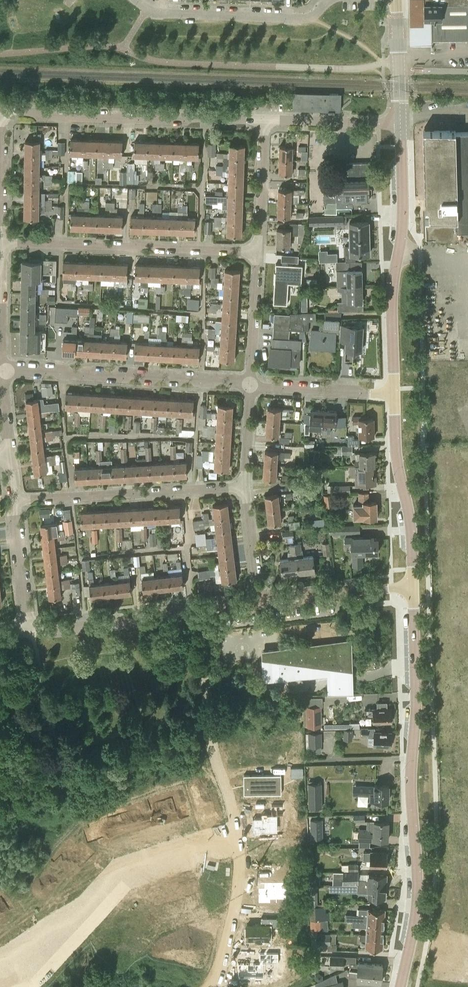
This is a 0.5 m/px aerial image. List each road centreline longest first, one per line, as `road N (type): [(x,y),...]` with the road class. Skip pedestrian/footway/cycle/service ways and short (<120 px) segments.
road 1 (tertiary): [(401,986),(419,879),(412,587)]
road 2 (residential): [(0,982),(35,961),(129,871),(237,837)]
road 3 (tertiary): [(394,390),(400,123)]
road 4 (residential): [(263,119),(0,111)]
road 5 (residential): [(258,251),(0,242)]
road 6 (residential): [(251,384),(0,367)]
road 7 (residential): [(28,633),(258,604)]
road 8 (residential): [(14,501),(245,487)]
road 9 (residential): [(329,0),(301,19),(157,13),(135,0)]
road 10 (tertiary): [(412,587),(394,390)]
road 11 (residential): [(258,604),(412,587)]
road 12 (residential): [(210,986),(220,974),(240,881),(237,837)]
road 13 (residential): [(394,390),(251,384)]
road 14 (residential): [(400,123),(263,119)]
road 15 (residential): [(251,384),(258,251)]
road 16 (residential): [(28,633),(14,501)]
road 17 (residential): [(258,251),(263,119)]
road 18 (tertiary): [(400,123),(396,0)]

